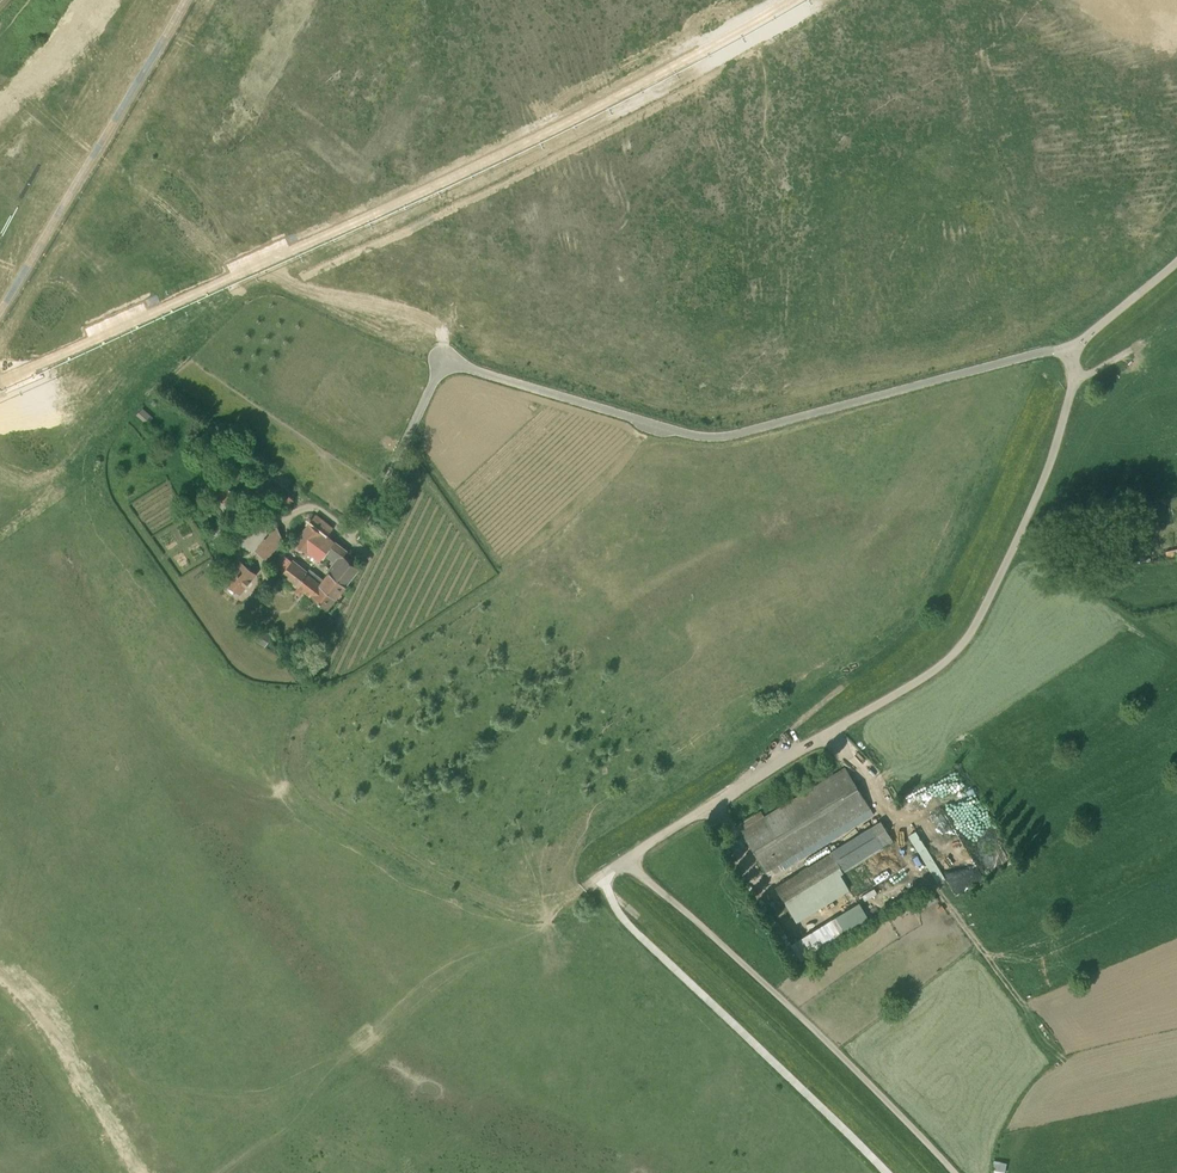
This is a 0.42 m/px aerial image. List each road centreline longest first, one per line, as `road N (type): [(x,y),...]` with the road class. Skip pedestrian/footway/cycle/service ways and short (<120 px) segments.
road 1 (residential): [(408,441),(447,362),(709,437),(1081,340)]
road 2 (unclassified): [(627,859),(937,670),(963,643),(1046,478),(1081,340)]
road 3 (unclassified): [(956,1172),(627,859)]
road 4 (track): [(610,871),(925,1172)]
road 5 (track): [(97,0),(0,111)]
road 6 (track): [(1072,377),(1176,285)]
road 7 (unclassified): [(1081,340),(1176,261)]

